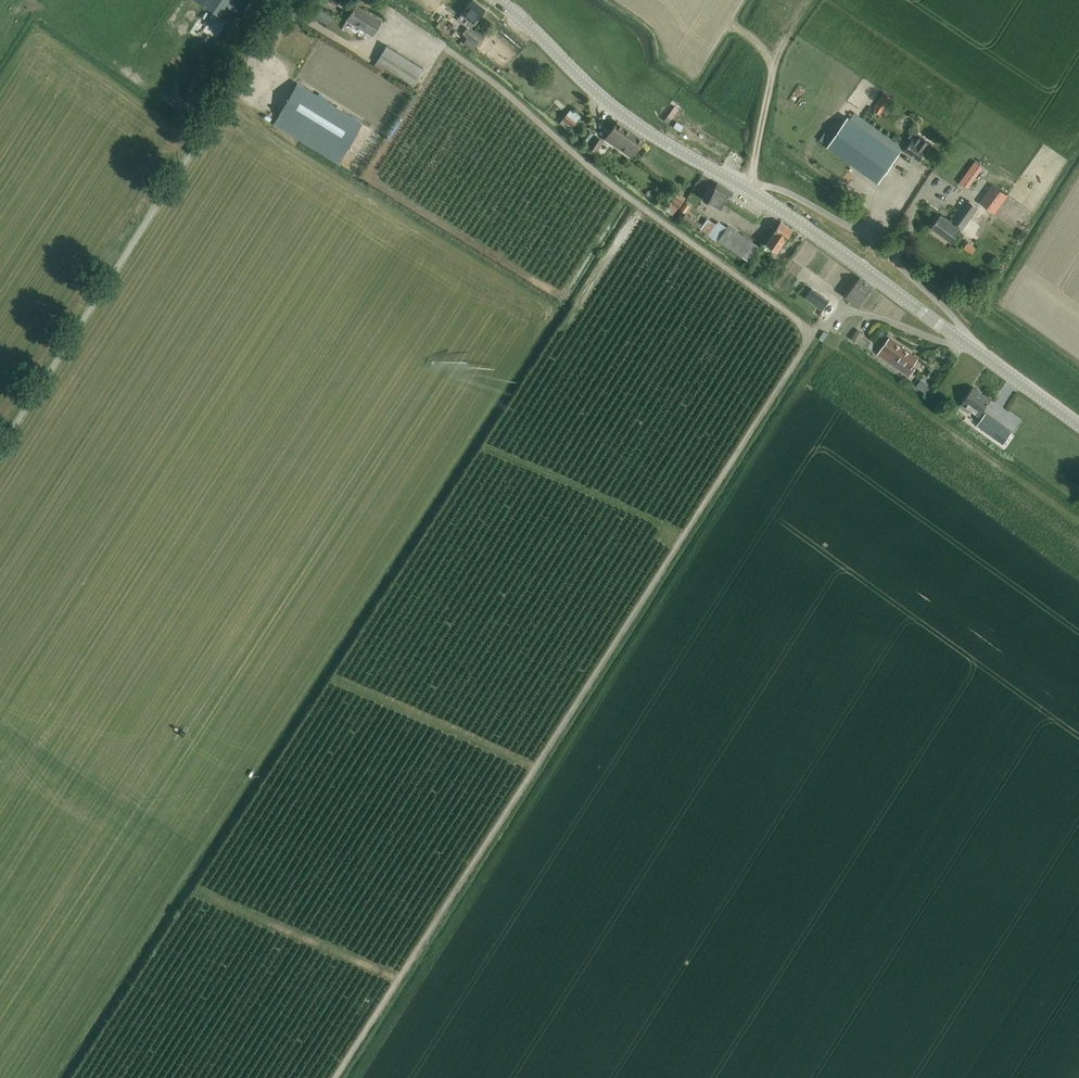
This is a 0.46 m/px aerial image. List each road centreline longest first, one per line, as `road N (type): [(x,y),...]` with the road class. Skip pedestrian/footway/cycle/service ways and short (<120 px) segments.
road 1 (track): [(425,37),(796,319),(806,343),(335,1077)]
road 2 (tertiary): [(1078,425),(791,216),(622,113),(497,0)]
road 3 (unclassified): [(0,447),(289,0)]

